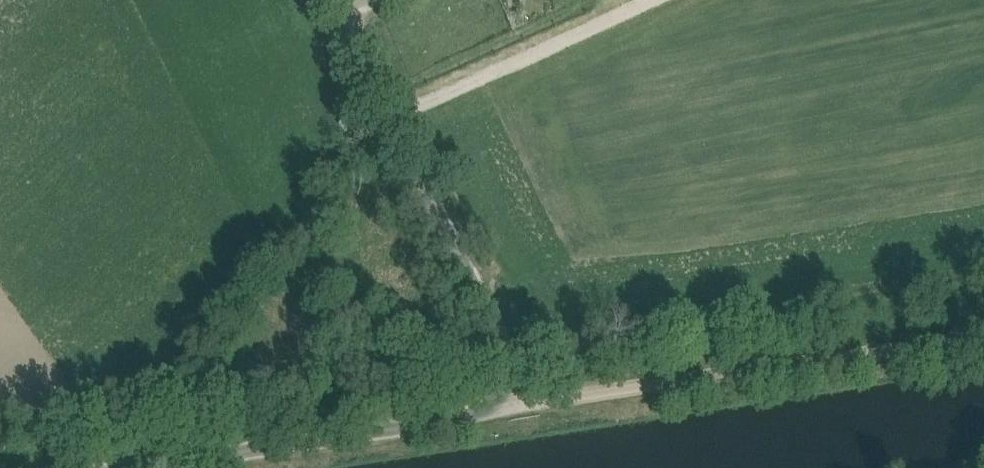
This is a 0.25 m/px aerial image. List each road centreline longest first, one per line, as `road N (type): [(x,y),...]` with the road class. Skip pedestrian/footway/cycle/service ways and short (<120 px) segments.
road 1 (unclassified): [(529,406),(983,335)]
road 2 (unclassified): [(529,406),(340,0)]
road 3 (unclassified): [(129,467),(529,406)]
road 4 (track): [(394,115),(647,0)]

